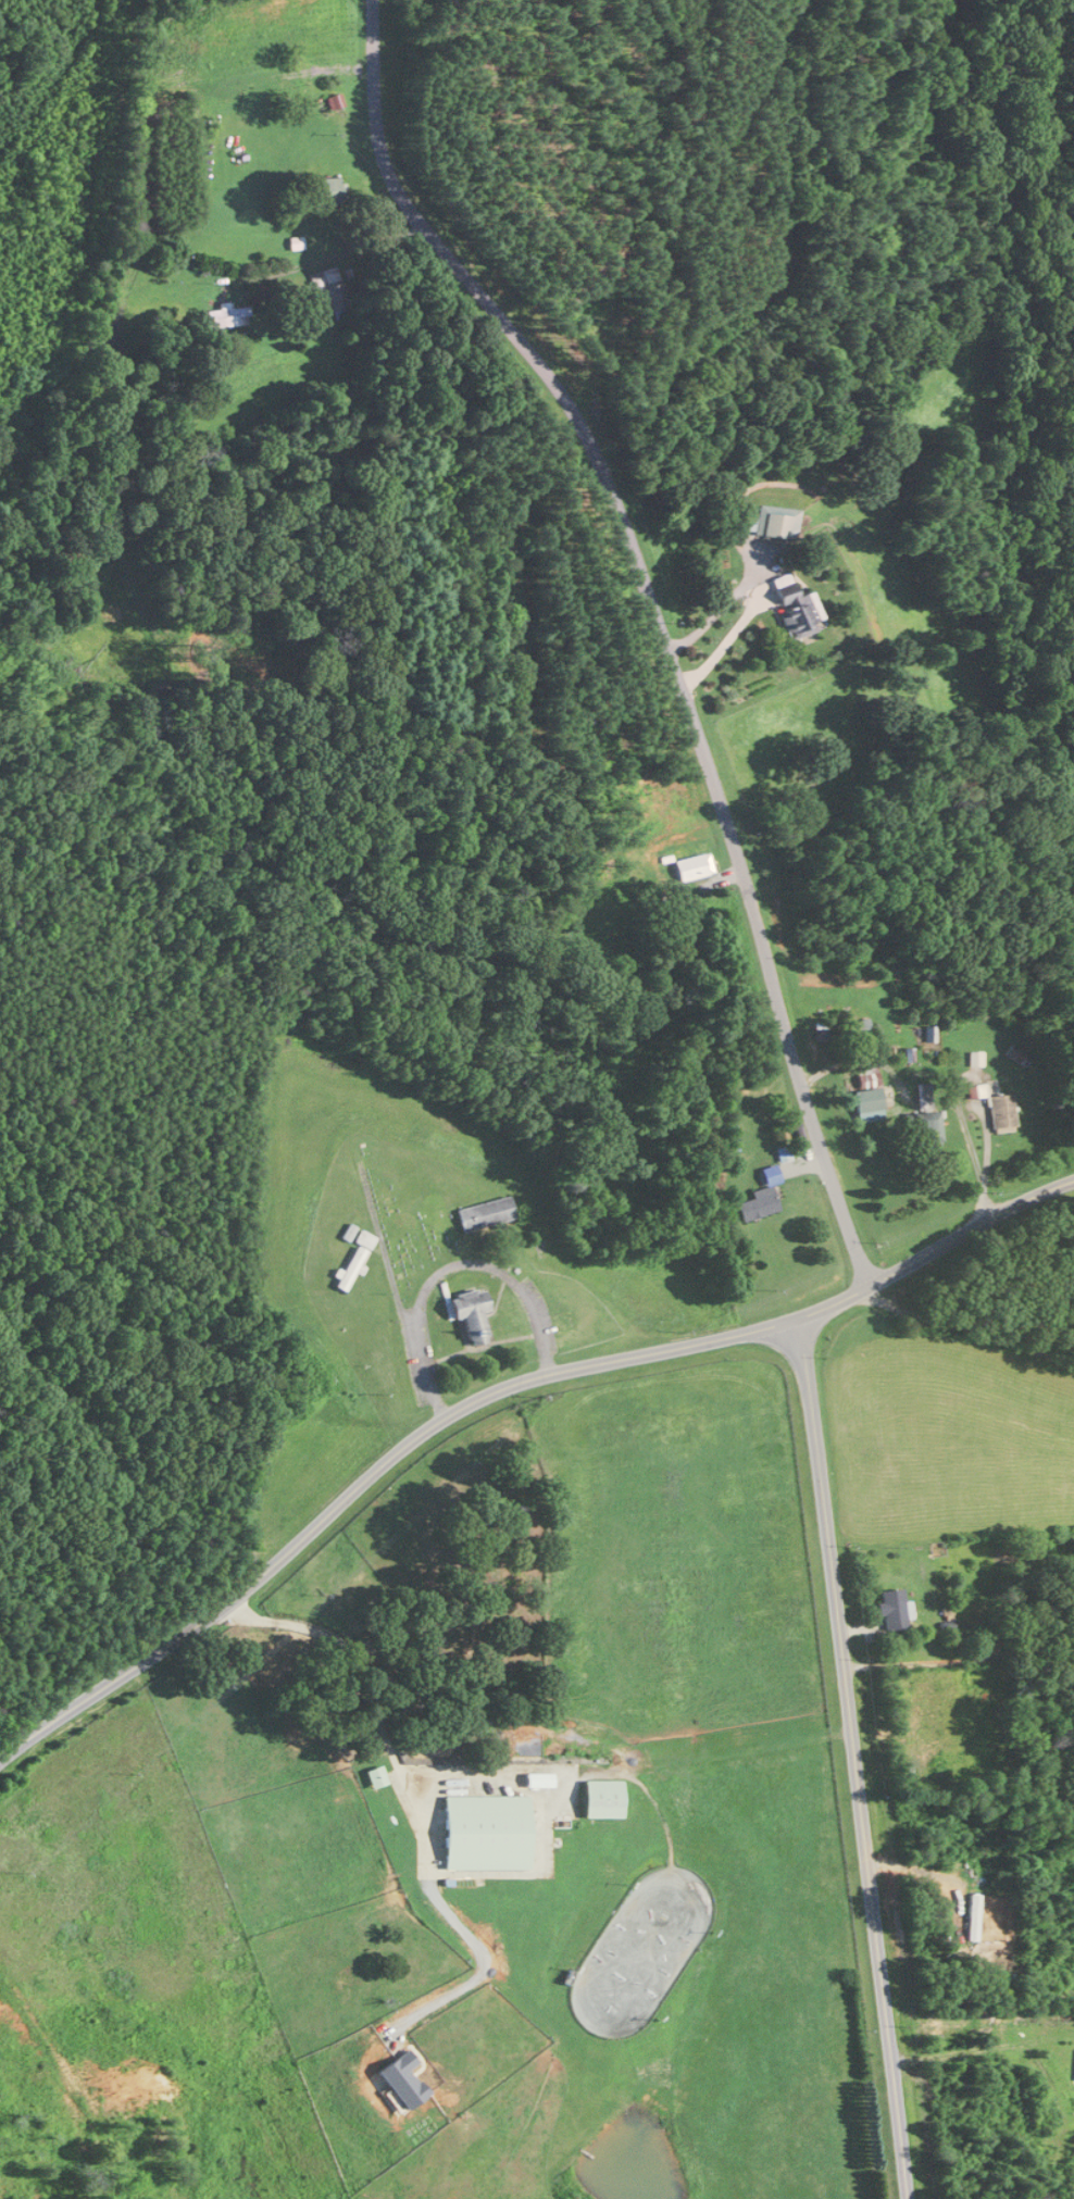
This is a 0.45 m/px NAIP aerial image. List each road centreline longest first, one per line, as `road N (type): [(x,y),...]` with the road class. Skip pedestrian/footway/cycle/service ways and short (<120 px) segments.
road 1 (residential): [(872,1284),(827,1172),(695,728),(594,452),(549,378),(402,198),(385,158),(375,0)]
road 2 (tertiary): [(0,1759),(220,1610),(379,1466),(460,1408),(549,1374),(727,1338),(826,1308),(1073,1180)]
road 3 (tertiary): [(904,2198),(797,1316)]

